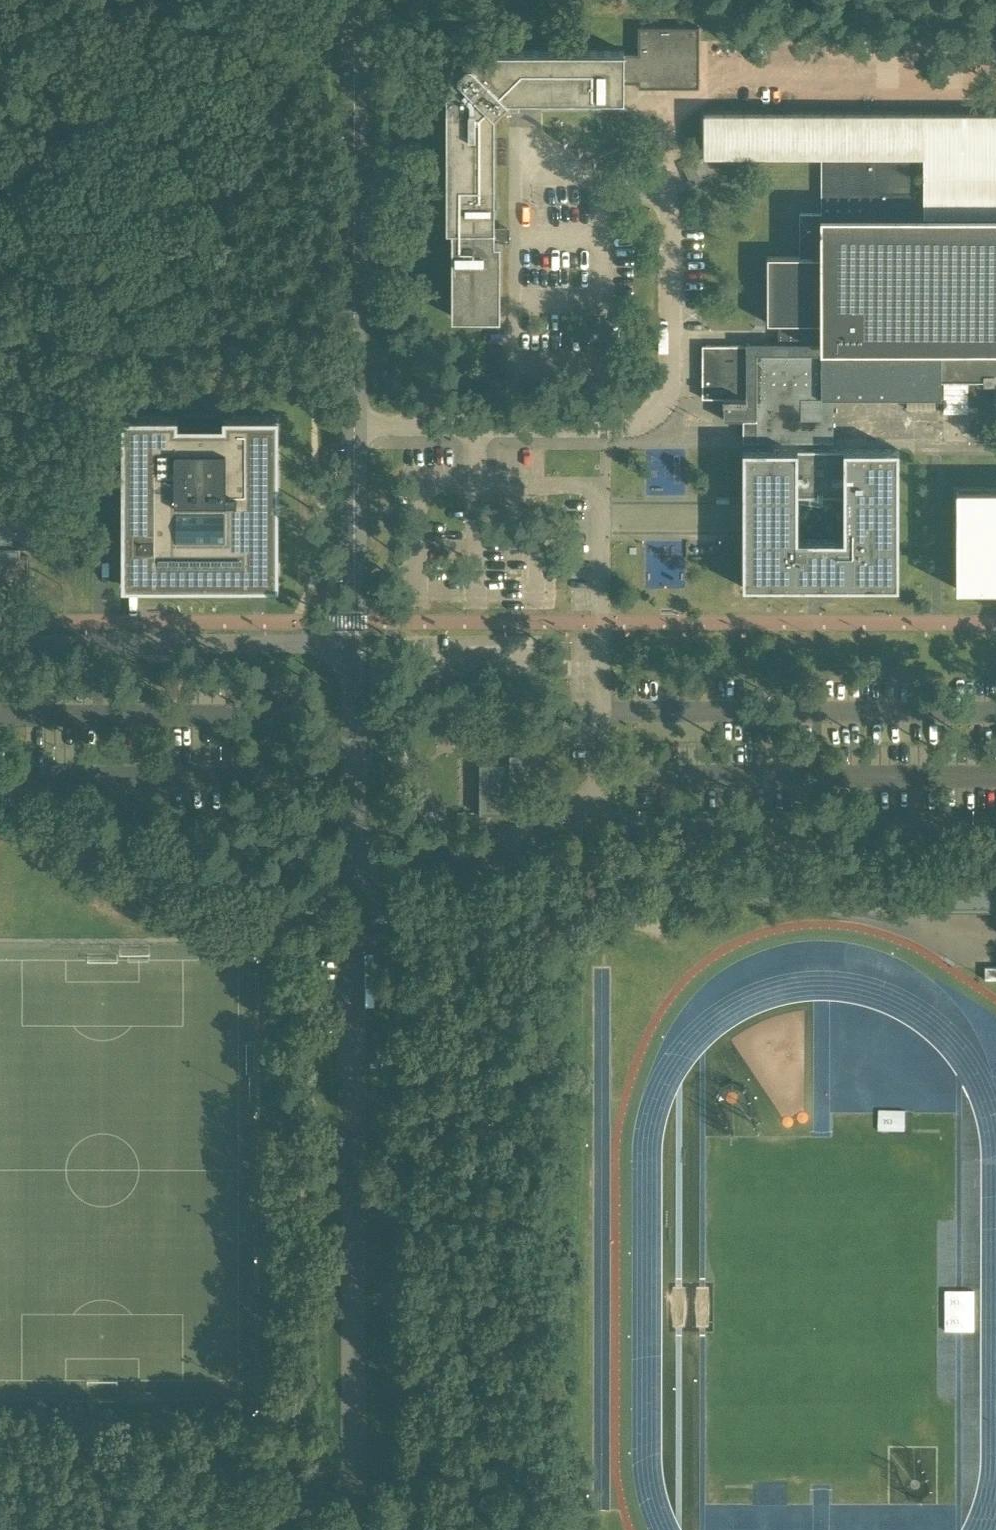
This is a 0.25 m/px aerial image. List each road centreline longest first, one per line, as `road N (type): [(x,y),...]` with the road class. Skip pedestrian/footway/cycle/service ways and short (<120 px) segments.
road 1 (unclassified): [(355,1529),(355,641)]
road 2 (unclassified): [(355,641),(354,0)]
road 3 (unclassified): [(355,641),(0,643)]

